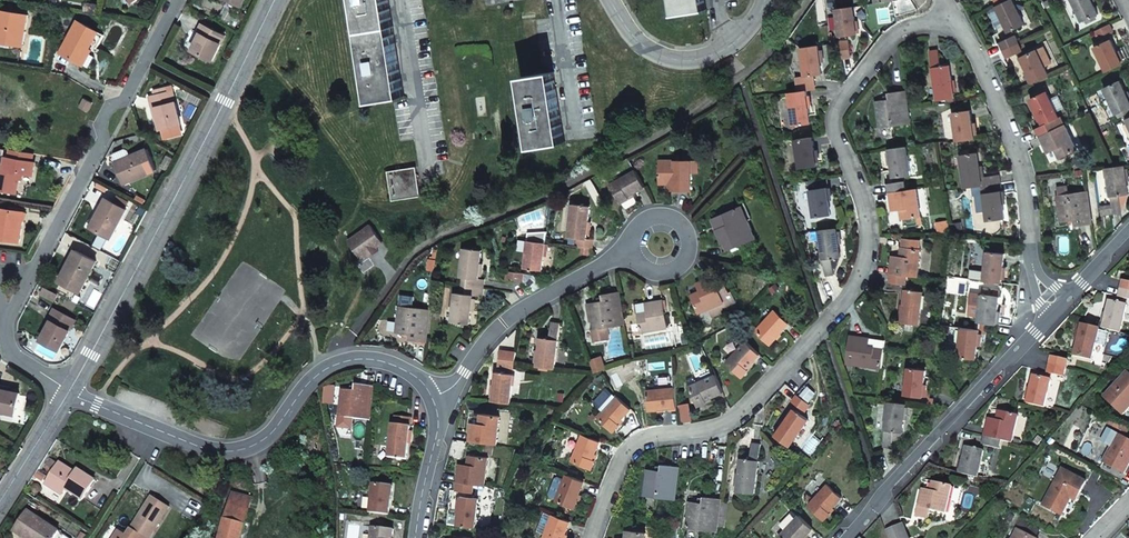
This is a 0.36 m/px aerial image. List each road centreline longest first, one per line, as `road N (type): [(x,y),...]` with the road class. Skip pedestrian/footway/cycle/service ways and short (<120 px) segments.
road 1 (residential): [(594,537),(617,471),(638,446),(715,429),(741,415),(860,268),(865,229),(833,107),(897,29),(928,20),(964,30)]
road 2 (tertiary): [(71,393),(282,0)]
road 3 (residential): [(71,393),(210,449),(261,440),(303,385),(339,361),(401,366),(433,399)]
road 4 (residential): [(964,30),(1009,117),(1022,168),(1038,327)]
road 5 (residential): [(35,271),(180,0)]
road 6 (residential): [(841,537),(1038,327)]
road 7 (residential): [(631,242),(518,304),(433,399)]
road 8 (residential): [(613,0),(628,25),(682,61),(734,41),(757,20),(763,0)]
road 9 (residential): [(649,263),(683,254),(684,219),(668,207),(648,209),(634,222),(631,242)]
road 10 (residential): [(433,399),(440,424),(419,537)]
road 11 (residential): [(1038,327),(1128,230)]
road 12 (tertiary): [(0,503),(71,393)]

